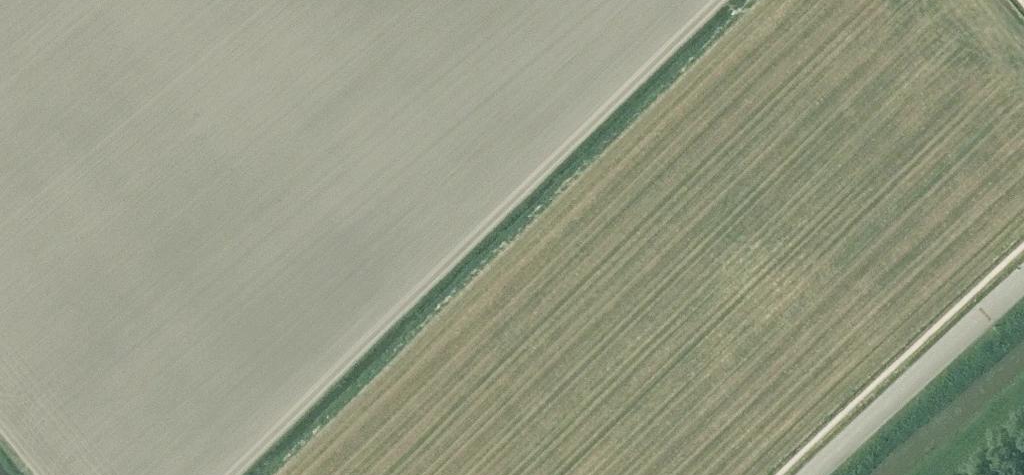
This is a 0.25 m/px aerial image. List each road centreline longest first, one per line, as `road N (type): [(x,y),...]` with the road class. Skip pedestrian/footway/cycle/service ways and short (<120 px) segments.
road 1 (unclassified): [(1023,281),(822,474)]

